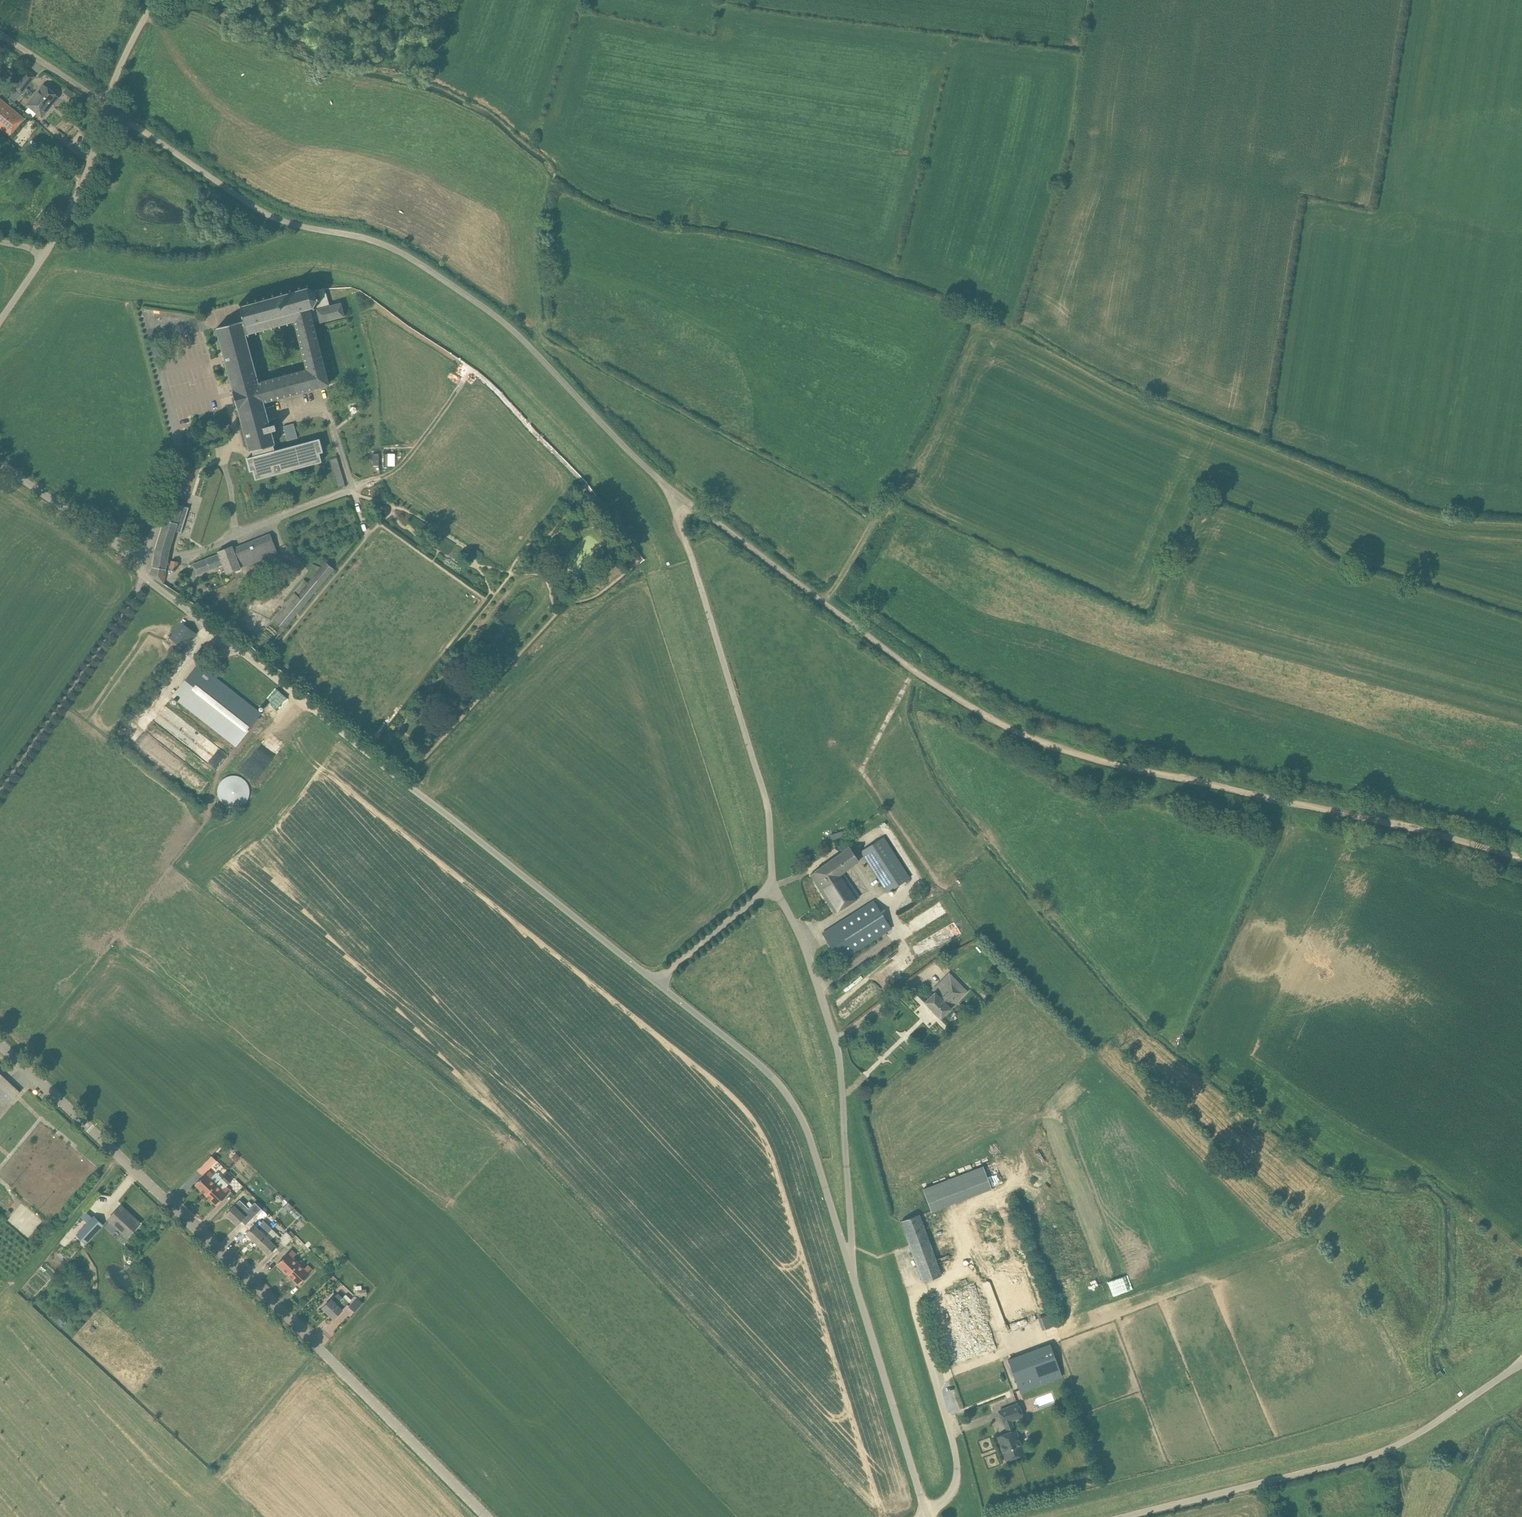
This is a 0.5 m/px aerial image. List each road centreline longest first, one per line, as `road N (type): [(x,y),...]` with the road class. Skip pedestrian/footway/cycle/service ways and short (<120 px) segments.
road 1 (track): [(963,1516),(664,565),(620,489),(468,334),(400,291),(334,266),(291,265),(200,290),(63,270),(0,327)]
road 2 (unclassified): [(656,981),(146,576),(112,540),(0,463)]
road 3 (unclassified): [(674,491),(513,330),(434,273),(373,240),(268,215),(107,107)]
road 4 (tertiary): [(488,1516),(0,1043)]
road 5 (track): [(1521,856),(1091,757),(970,706)]
road 6 (unclassified): [(1129,1516),(1369,1456),(1518,1367)]
road 7 (track): [(1446,1415),(1042,1516)]
road 8 (unclassified): [(770,888),(769,806),(674,491)]
road 9 (unclassified): [(846,1256),(839,1051),(795,924),(770,888)]
road 10 (unclassified): [(970,706),(674,491)]
road 11 (unclassified): [(846,1256),(790,1096),(656,981)]
road 12 (unclassified): [(926,1516),(846,1256)]
road 13 (track): [(914,670),(862,768),(938,882)]
road 14 (track): [(381,478),(413,451),(470,369),(404,327)]
road 15 (track): [(119,1154),(4,1297)]
road 16 (unclassified): [(44,253),(79,200),(107,107)]
road 17 (unclassified): [(656,981),(770,888)]
road 18 (track): [(0,33),(107,107)]

